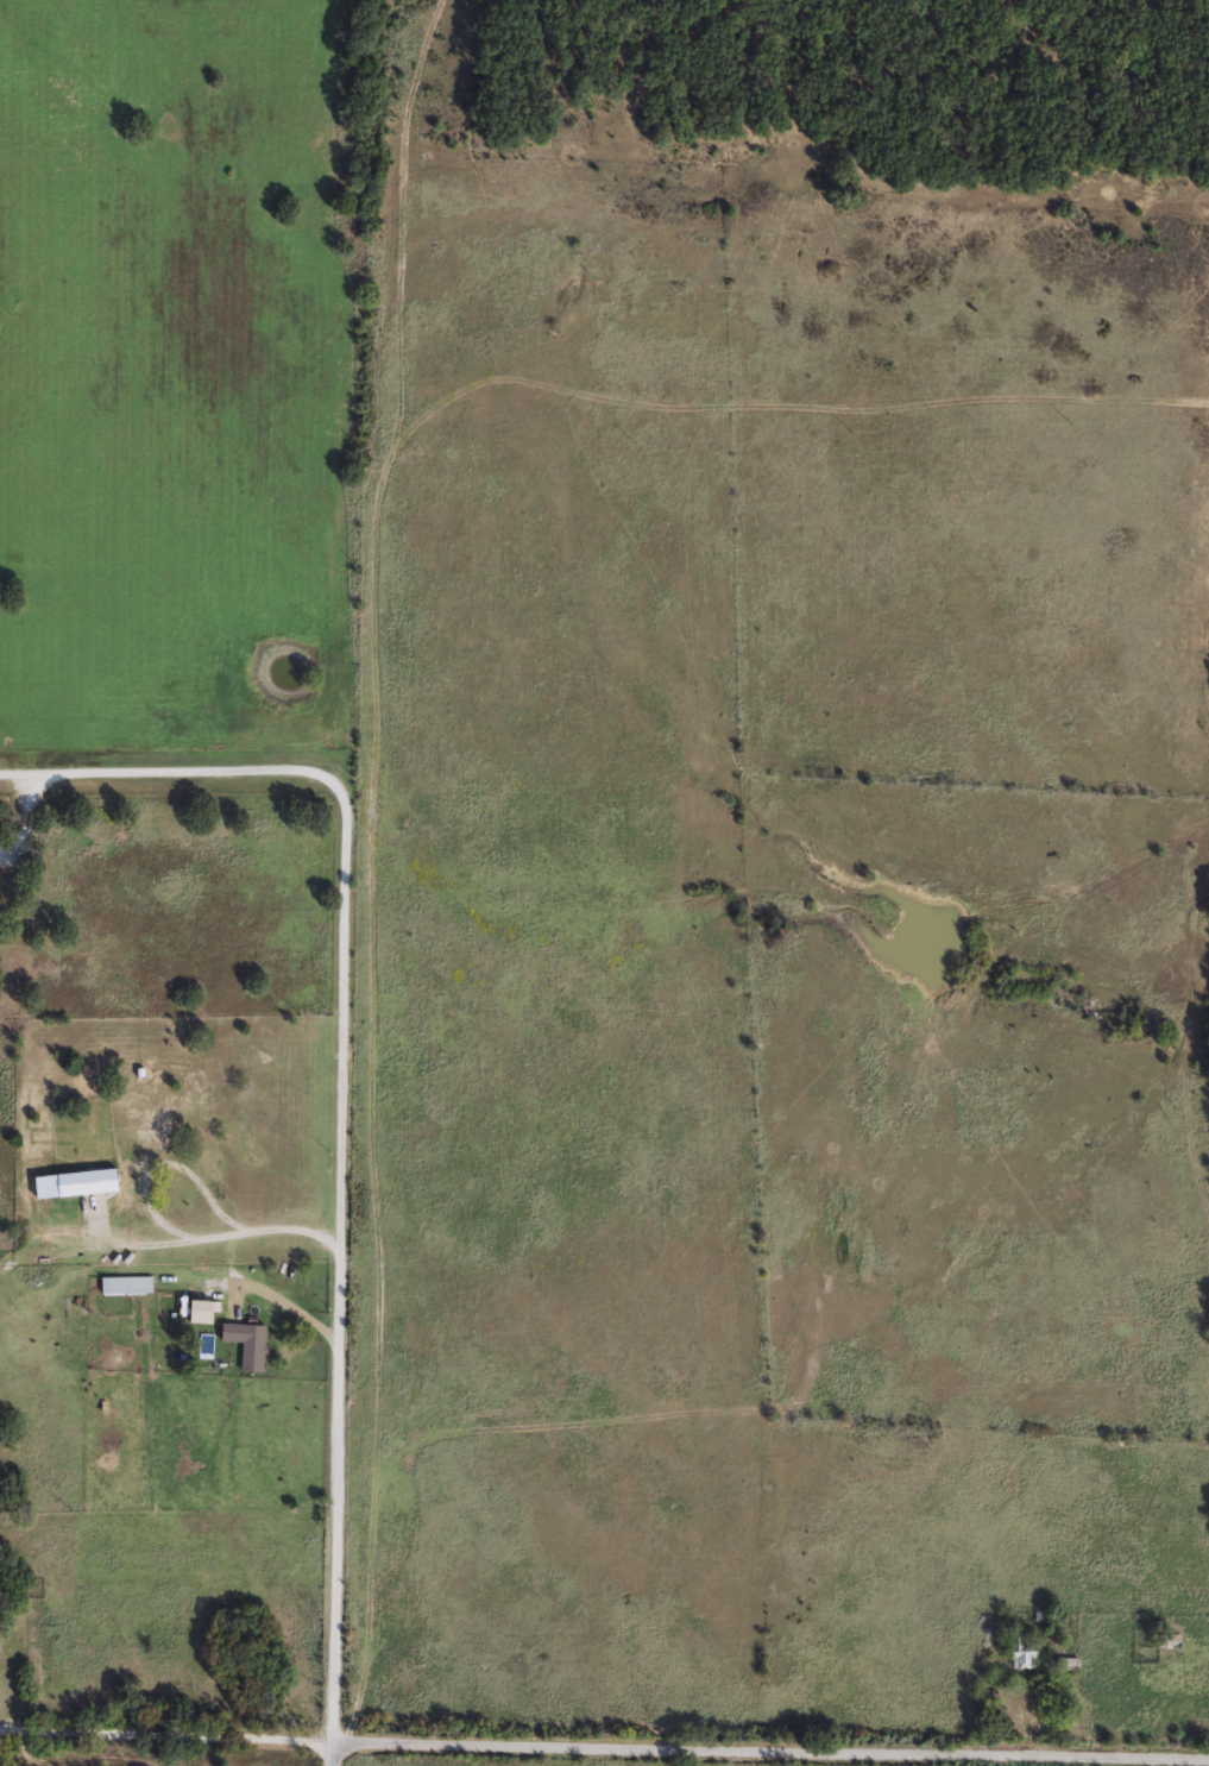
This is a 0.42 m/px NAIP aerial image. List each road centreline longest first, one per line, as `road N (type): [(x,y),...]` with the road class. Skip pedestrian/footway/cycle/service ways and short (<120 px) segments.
road 1 (residential): [(1208,1757),(329,1742)]
road 2 (residential): [(329,1742),(27,1733)]

